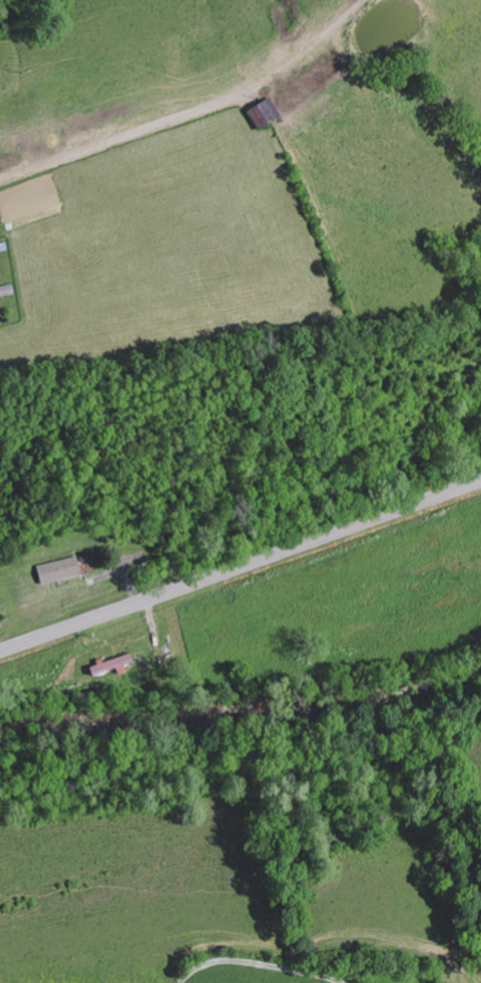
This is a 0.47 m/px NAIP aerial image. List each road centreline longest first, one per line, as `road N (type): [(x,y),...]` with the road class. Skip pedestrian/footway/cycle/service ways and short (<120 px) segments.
road 1 (secondary): [(0,655),(480,484)]

